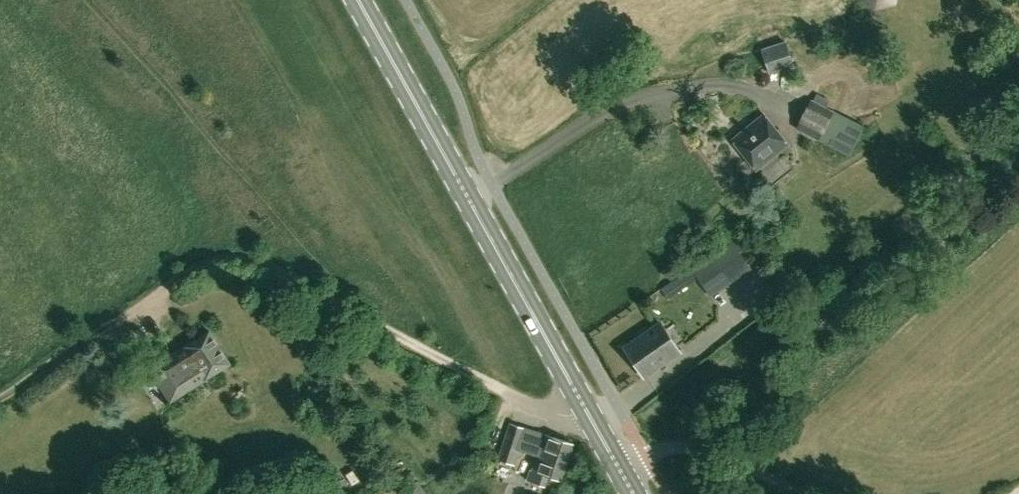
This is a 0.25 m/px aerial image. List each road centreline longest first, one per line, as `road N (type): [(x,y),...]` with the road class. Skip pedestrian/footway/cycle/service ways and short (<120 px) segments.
road 1 (track): [(601,380),(555,406),(517,401),(271,265),(231,256),(190,269),(0,392)]
road 2 (primary): [(635,493),(356,0)]
road 3 (track): [(803,493),(705,450),(660,448),(620,468)]

